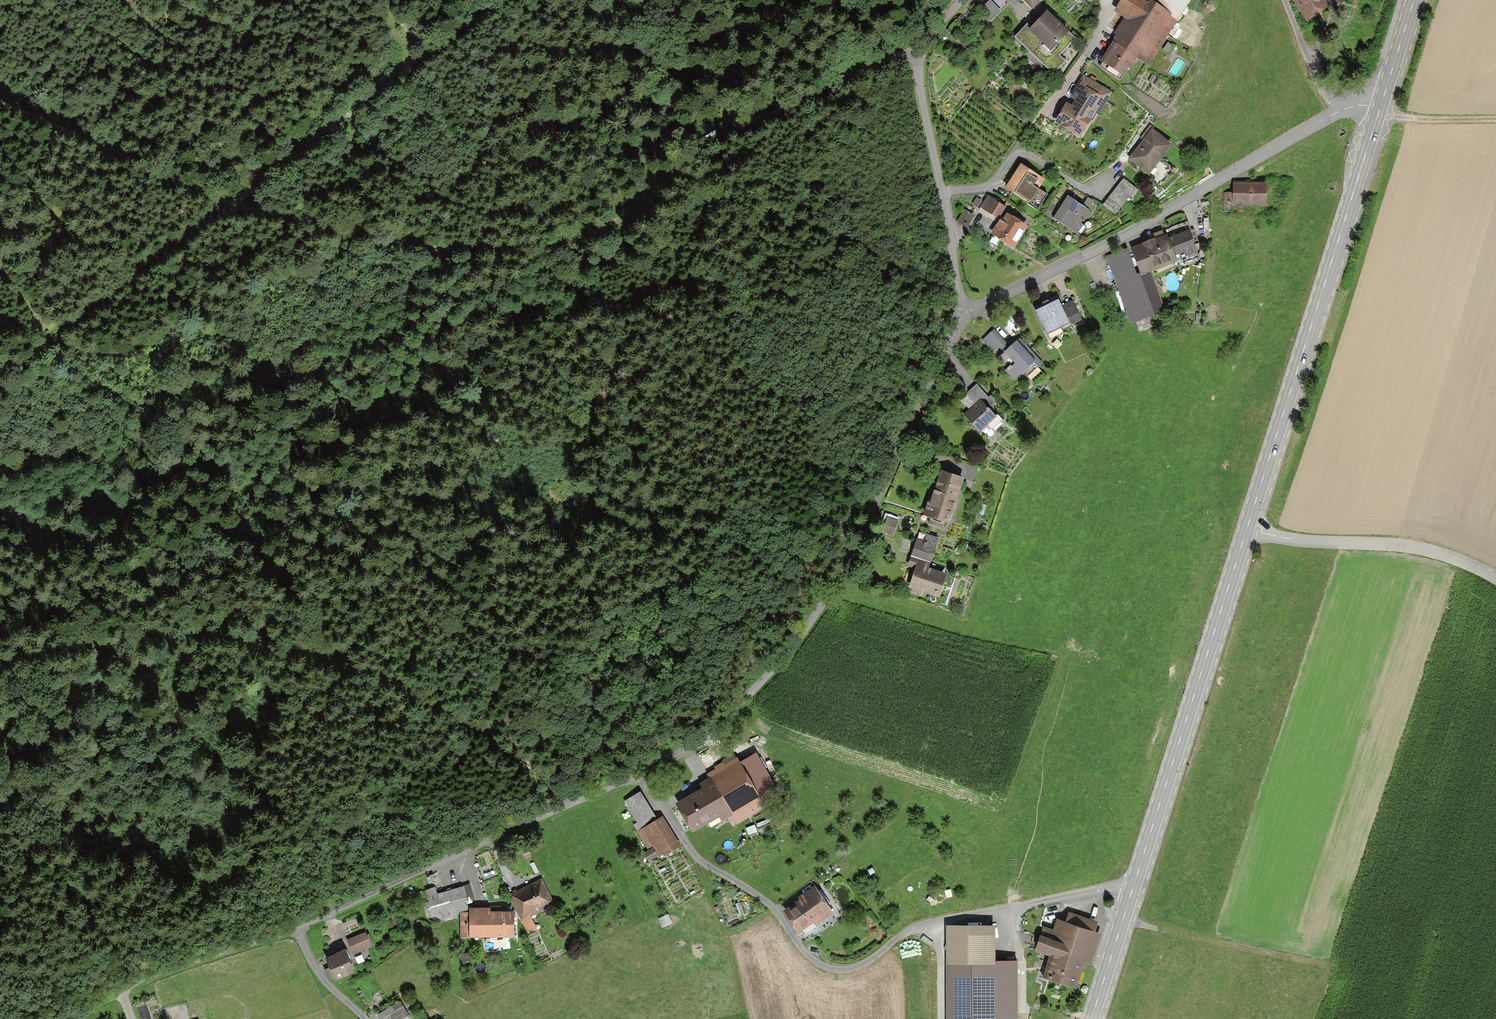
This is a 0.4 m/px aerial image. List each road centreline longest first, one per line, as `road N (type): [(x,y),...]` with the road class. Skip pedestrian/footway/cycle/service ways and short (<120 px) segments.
road 1 (unclassified): [(962,314),(823,606),(727,717),(640,776),(298,927),(146,975),(73,1018)]
road 2 (track): [(916,56),(882,62),(703,144),(632,215),(538,246),(465,249),(229,205),(0,103)]
road 3 (track): [(586,797),(404,687),(311,657),(195,637),(77,647),(0,664)]
road 4 (track): [(502,0),(0,370)]
road 5 (track): [(1132,888),(929,922),(855,967),(826,967),(759,897),(699,861),(640,776)]
road 6 (secondary): [(1091,1018),(1245,529)]
road 7 (unclassified): [(1378,114),(1341,113),(962,314)]
road 8 (secondary): [(1245,529),(1378,114)]
road 9 (unclassified): [(1495,579),(1426,551),(1291,540),(1245,529)]
road 10 (unclassified): [(944,192),(916,56),(963,0)]
road 11 (residential): [(944,192),(991,184),(1012,154),(1028,153),(1090,191),(1116,174)]
road 12 (residential): [(1040,114),(1086,57),(1116,0)]
road 13 (track): [(1341,113),(1313,78),(1284,0)]
road 14 (unclassified): [(962,314),(944,192)]

